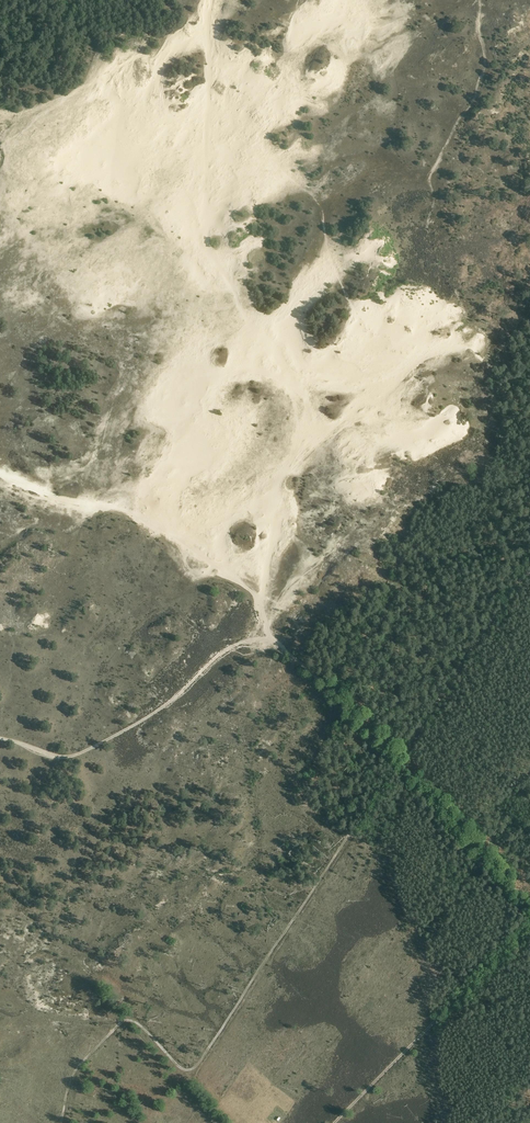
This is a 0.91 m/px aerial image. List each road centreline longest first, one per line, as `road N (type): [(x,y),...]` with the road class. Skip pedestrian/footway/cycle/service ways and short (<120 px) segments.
road 1 (track): [(399,761),(195,1068),(181,1068),(141,1026),(125,1022),(73,1074),(61,1122)]
road 2 (track): [(0,739),(73,756),(160,709),(232,647),(274,641)]
road 3 (track): [(262,608),(243,577),(154,524),(0,473)]
road 4 (track): [(529,924),(335,1122)]
road 5 (track): [(529,573),(399,761)]
road 6 (track): [(399,761),(529,907)]

